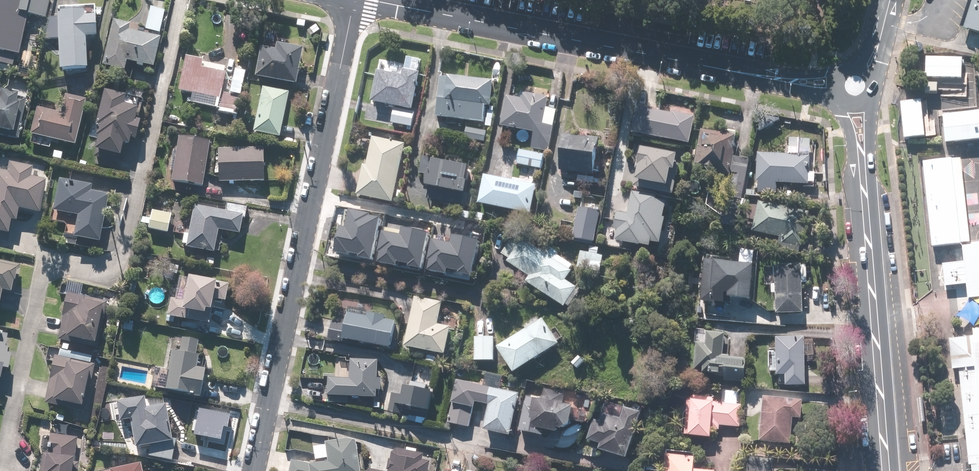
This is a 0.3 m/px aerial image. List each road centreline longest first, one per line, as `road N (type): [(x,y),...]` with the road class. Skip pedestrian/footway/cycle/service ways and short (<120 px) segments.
road 1 (residential): [(351,0),(251,470)]
road 2 (secondary): [(766,77),(351,0)]
road 3 (secondary): [(863,165),(883,470)]

